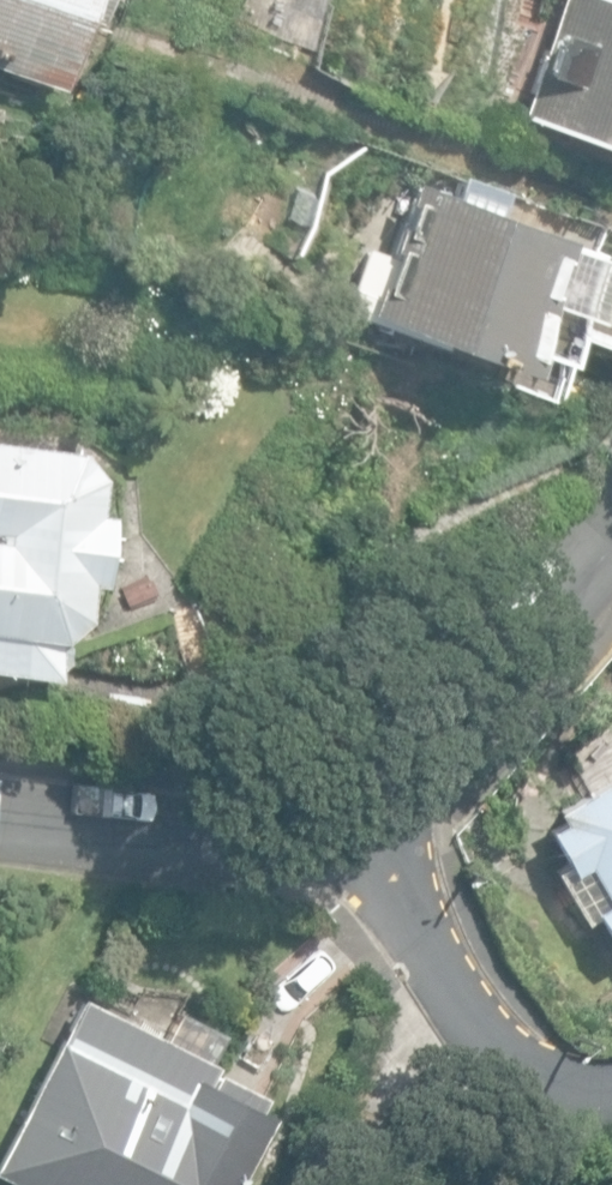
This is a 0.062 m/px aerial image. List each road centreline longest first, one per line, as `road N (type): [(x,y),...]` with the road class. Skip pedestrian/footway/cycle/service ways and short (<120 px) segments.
road 1 (residential): [(611,1084),(576,1082),(515,1047),(417,916),(343,788)]
road 2 (residential): [(343,788),(611,519)]
road 3 (residential): [(0,805),(192,815),(343,788)]

